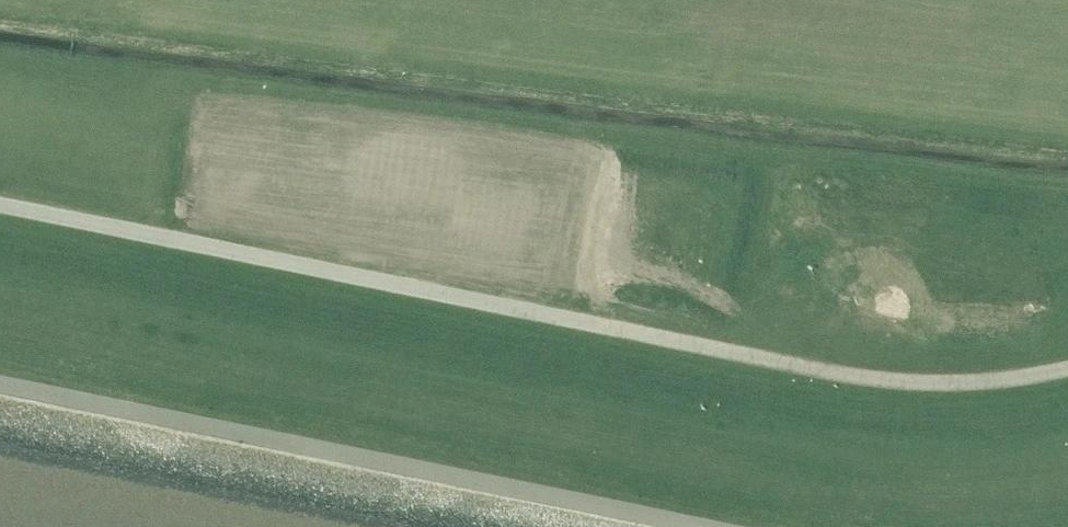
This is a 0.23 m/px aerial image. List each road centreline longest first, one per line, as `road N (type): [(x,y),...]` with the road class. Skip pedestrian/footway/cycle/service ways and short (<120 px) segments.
road 1 (unclassified): [(1067,376),(977,389),(869,385),(0,211)]
road 2 (unclassified): [(0,401),(629,526)]

